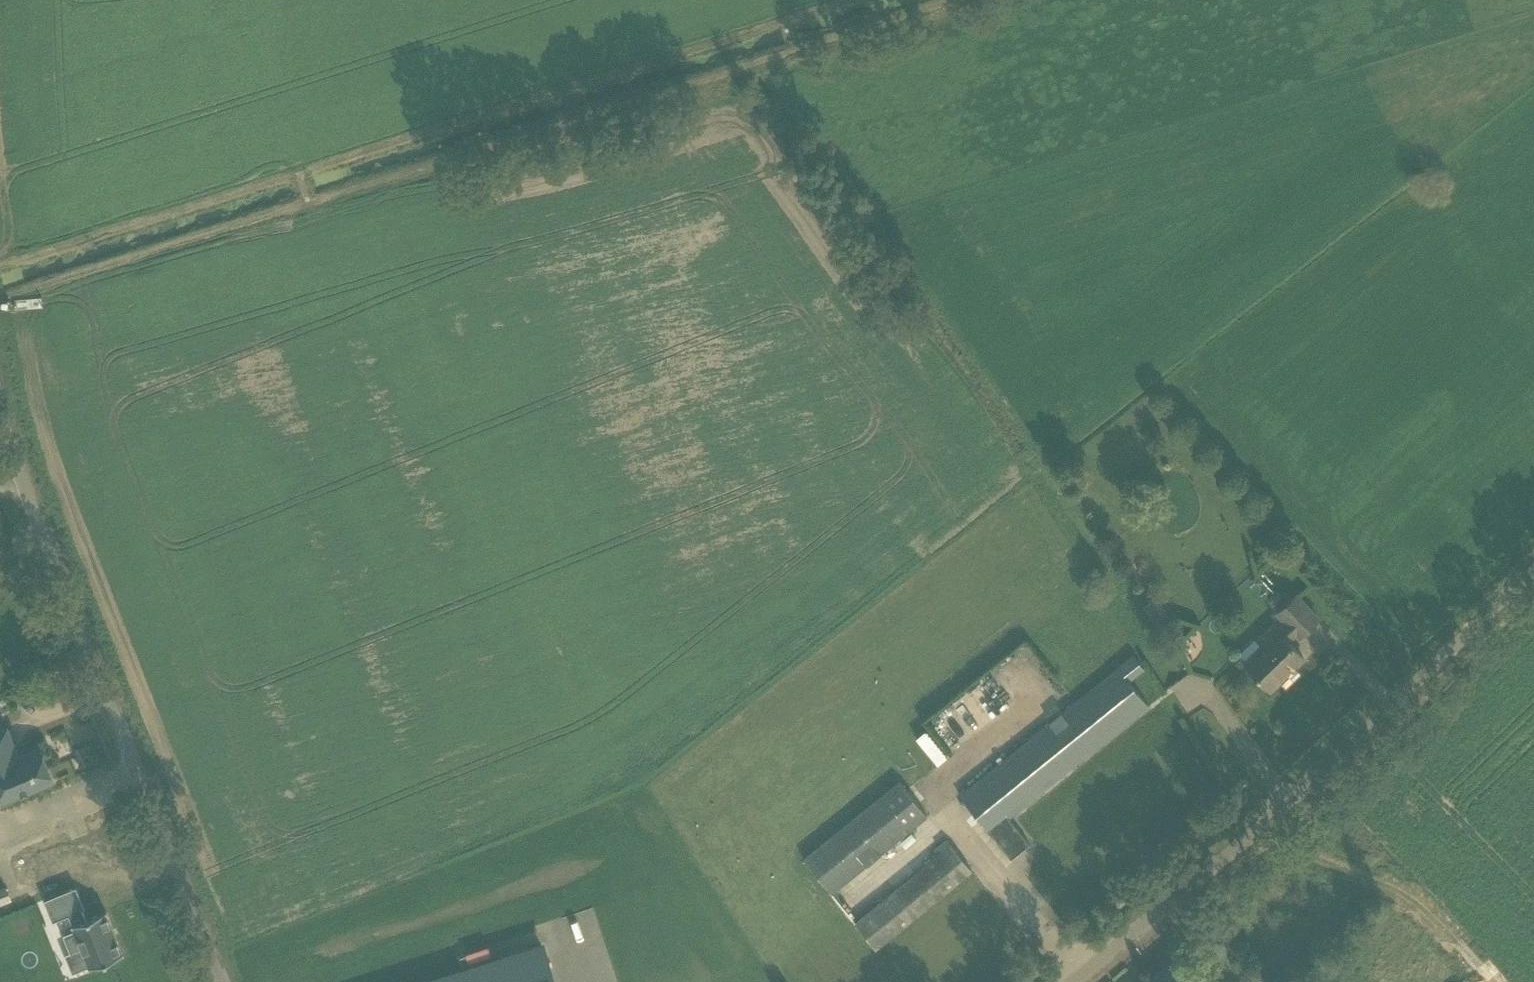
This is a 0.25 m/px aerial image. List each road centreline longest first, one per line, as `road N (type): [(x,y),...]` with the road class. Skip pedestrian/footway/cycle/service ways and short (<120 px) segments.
road 1 (unclassified): [(1067,981),(1243,839),(1533,567)]
road 2 (unclassified): [(218,981),(0,423)]

